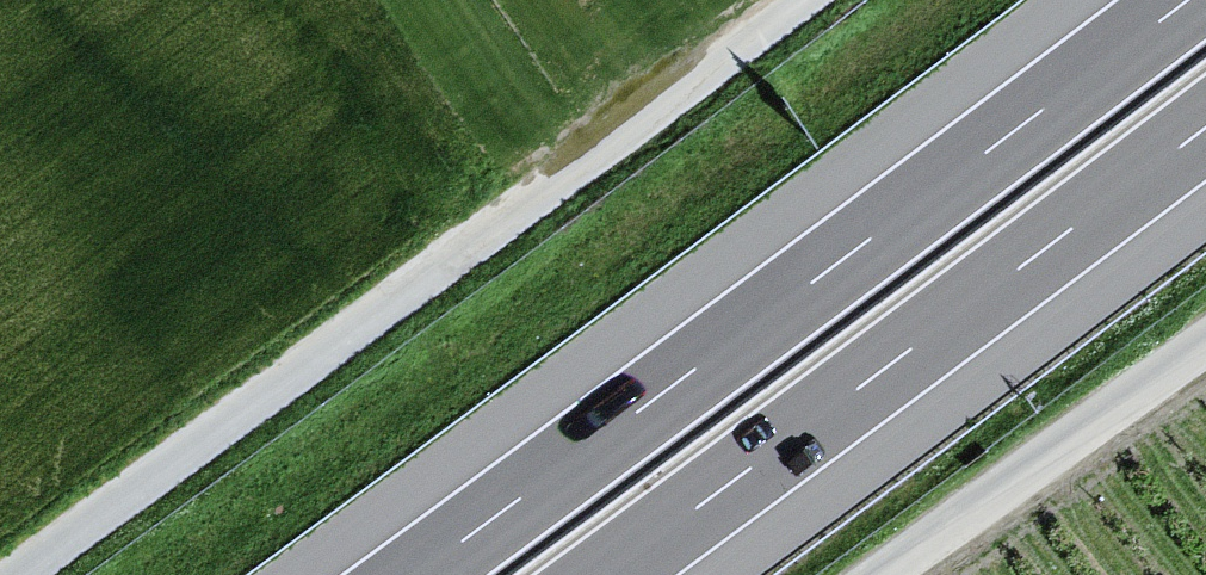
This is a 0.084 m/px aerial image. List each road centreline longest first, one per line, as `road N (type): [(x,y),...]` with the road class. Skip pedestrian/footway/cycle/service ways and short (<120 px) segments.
road 1 (unclassified): [(17,574),(805,0)]
road 2 (motorway): [(1184,0),(411,574)]
road 3 (motorway): [(605,574),(1205,130)]
road 4 (unclassified): [(1205,345),(889,574)]

